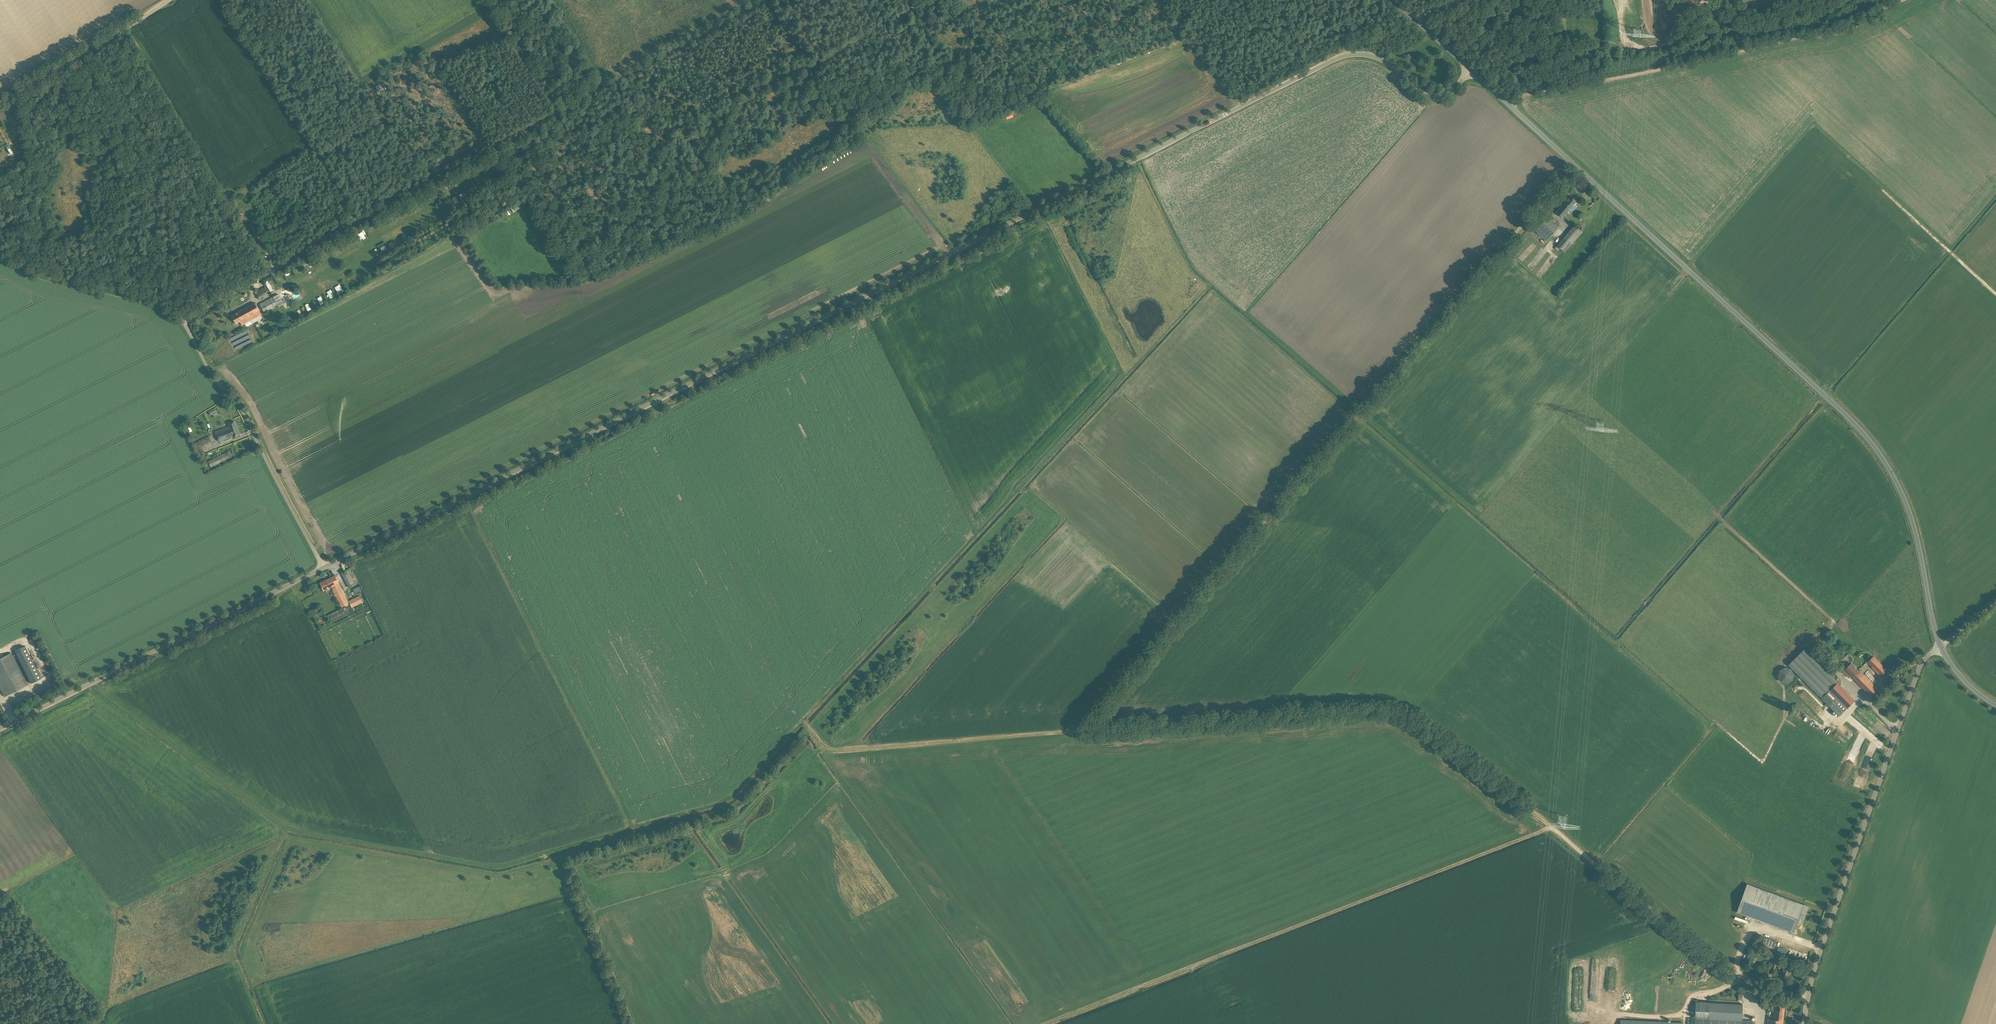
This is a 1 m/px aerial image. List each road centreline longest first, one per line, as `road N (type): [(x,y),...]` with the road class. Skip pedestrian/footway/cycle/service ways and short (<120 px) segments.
road 1 (unclassified): [(324,568),(1332,61),(1373,56),(1433,99),(1471,69)]
road 2 (track): [(1809,1000),(1717,962),(1403,712),(1085,730)]
road 3 (tertiary): [(1943,647),(1913,518),(1868,437),(1471,69)]
road 4 (track): [(1085,730),(1576,165)]
road 5 (track): [(274,270),(760,0)]
road 6 (track): [(1552,828),(1043,1023)]
road 7 (track): [(766,0),(841,95),(848,117),(732,202),(634,71)]
road 8 (track): [(1507,102),(1839,31),(1906,0)]
road 9 (unclassified): [(324,568),(245,415),(184,321),(274,270)]
road 10 (unclassified): [(0,728),(324,568)]
road 11 (unclassified): [(1806,1023),(1812,981),(1899,729)]
road 12 (track): [(1614,424),(1830,625)]
road 13 (track): [(1085,730),(829,748),(803,721)]
road 14 (track): [(167,0),(0,102)]
road 15 (track): [(1704,503),(1730,495),(1821,393)]
road 16 (track): [(1886,192),(1995,293)]

